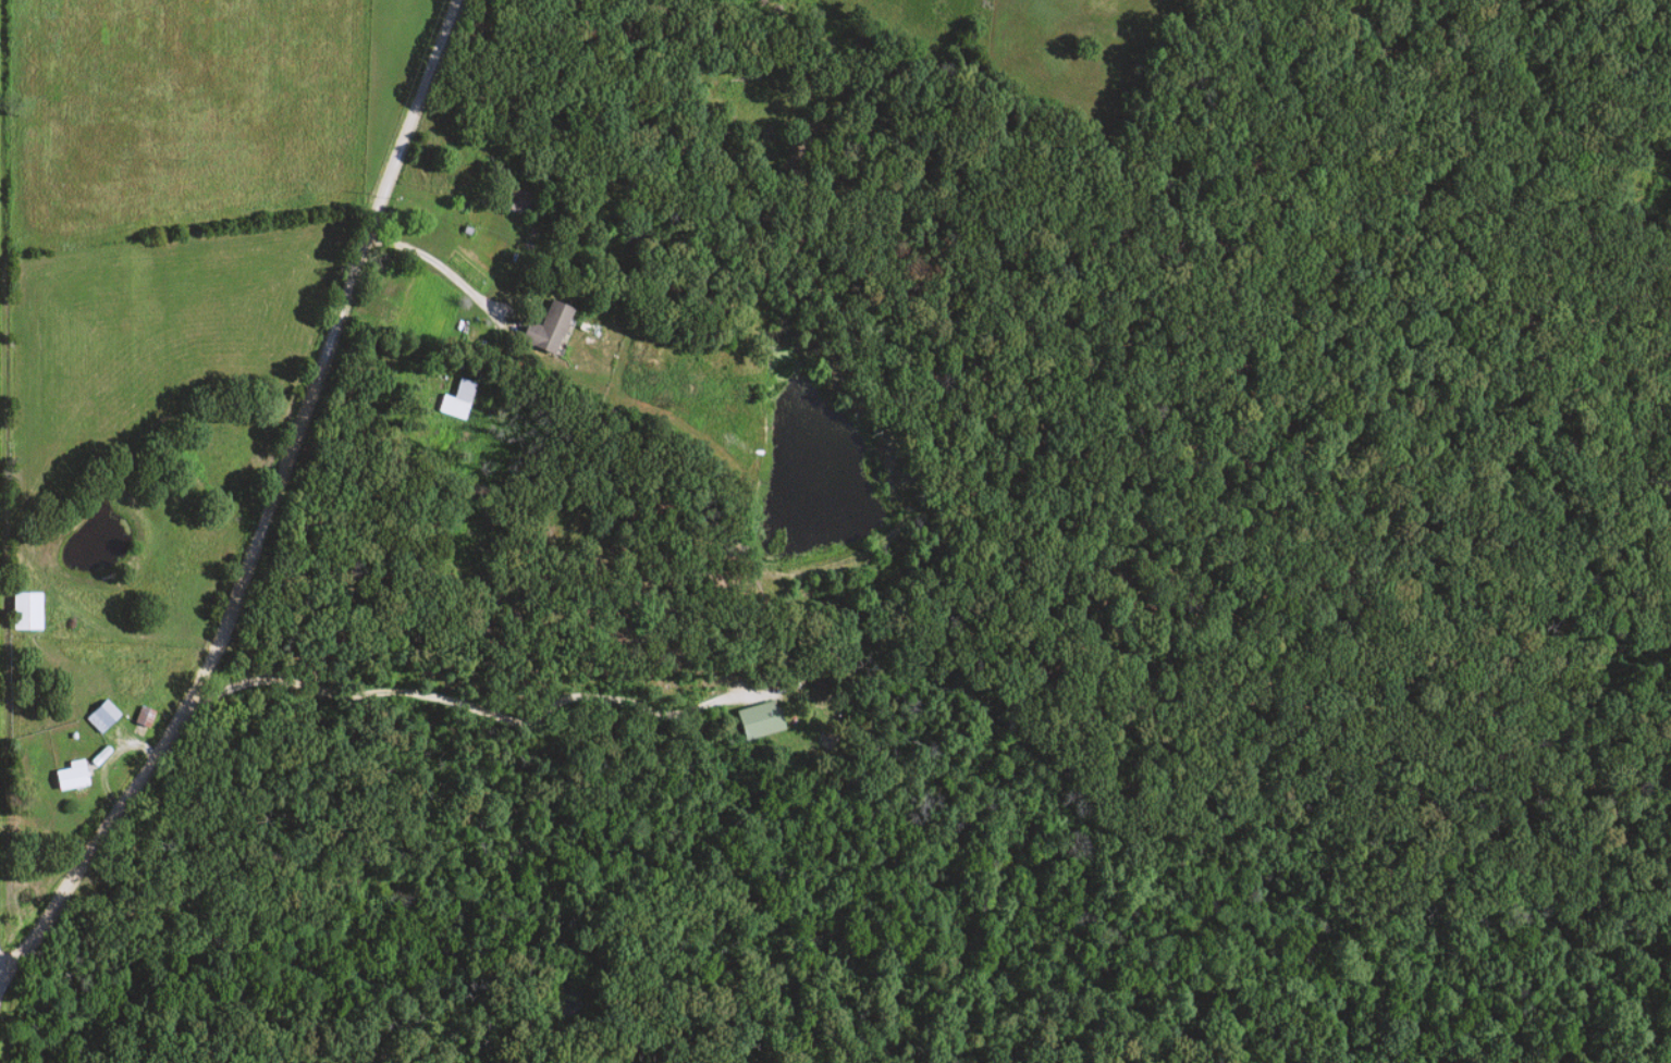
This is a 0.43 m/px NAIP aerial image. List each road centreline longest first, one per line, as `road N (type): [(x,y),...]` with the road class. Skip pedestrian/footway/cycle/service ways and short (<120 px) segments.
road 1 (residential): [(0,968),(59,895),(208,659),(453,0)]

